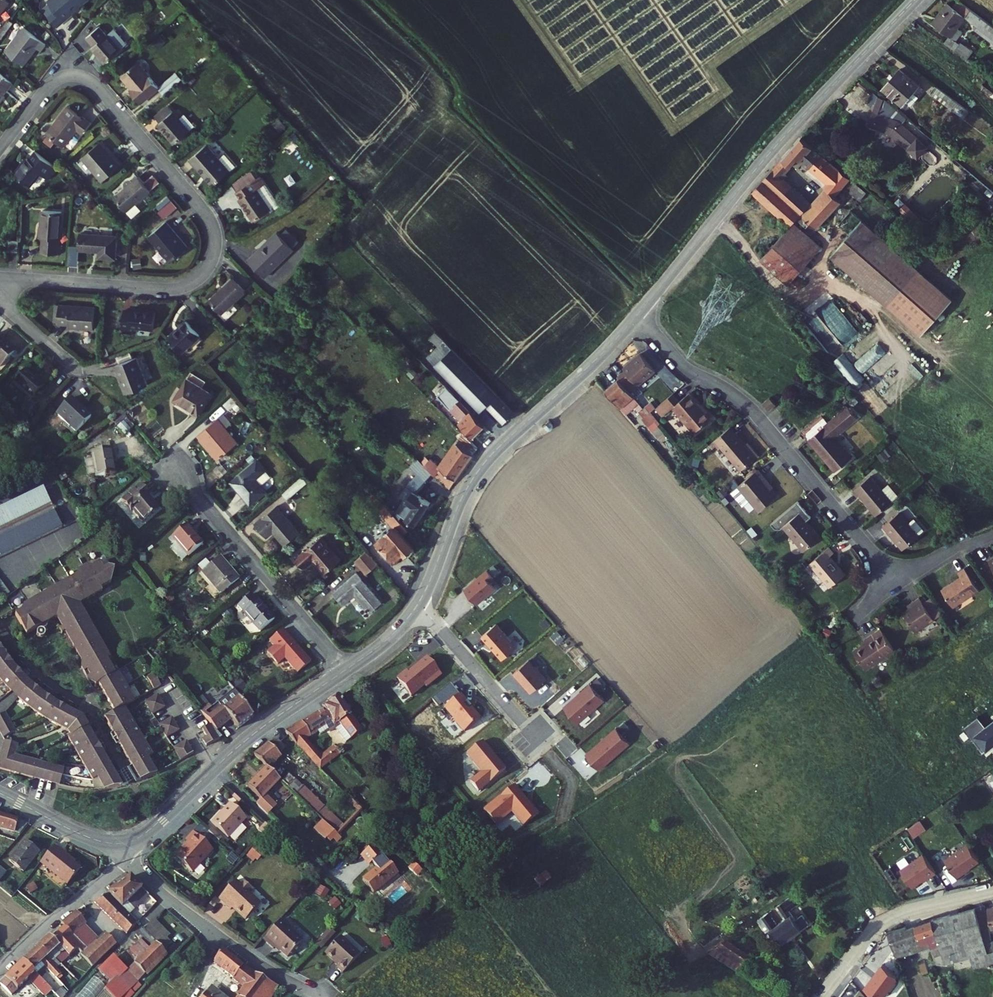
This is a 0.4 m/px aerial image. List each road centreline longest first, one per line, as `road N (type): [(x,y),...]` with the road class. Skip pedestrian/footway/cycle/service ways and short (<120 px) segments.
road 1 (residential): [(0,278),(175,290),(204,275),(217,242),(206,212),(89,80),(54,81),(0,147)]
road 2 (tertiary): [(916,0),(778,145),(638,314)]
road 3 (residential): [(638,314),(686,369),(746,405),(899,585)]
road 4 (tertiary): [(638,314),(483,464),(419,604)]
road 5 (residential): [(180,472),(346,671)]
road 6 (residential): [(128,858),(200,924),(316,996)]
road 7 (tertiary): [(346,671),(249,737),(164,816)]
road 8 (unclassified): [(992,890),(886,919),(821,996)]
road 9 (residential): [(49,647),(164,816)]
road 10 (residential): [(419,604),(540,744)]
road 11 (residential): [(0,972),(128,858)]
road 12 (tertiary): [(122,842),(83,836),(0,793)]

